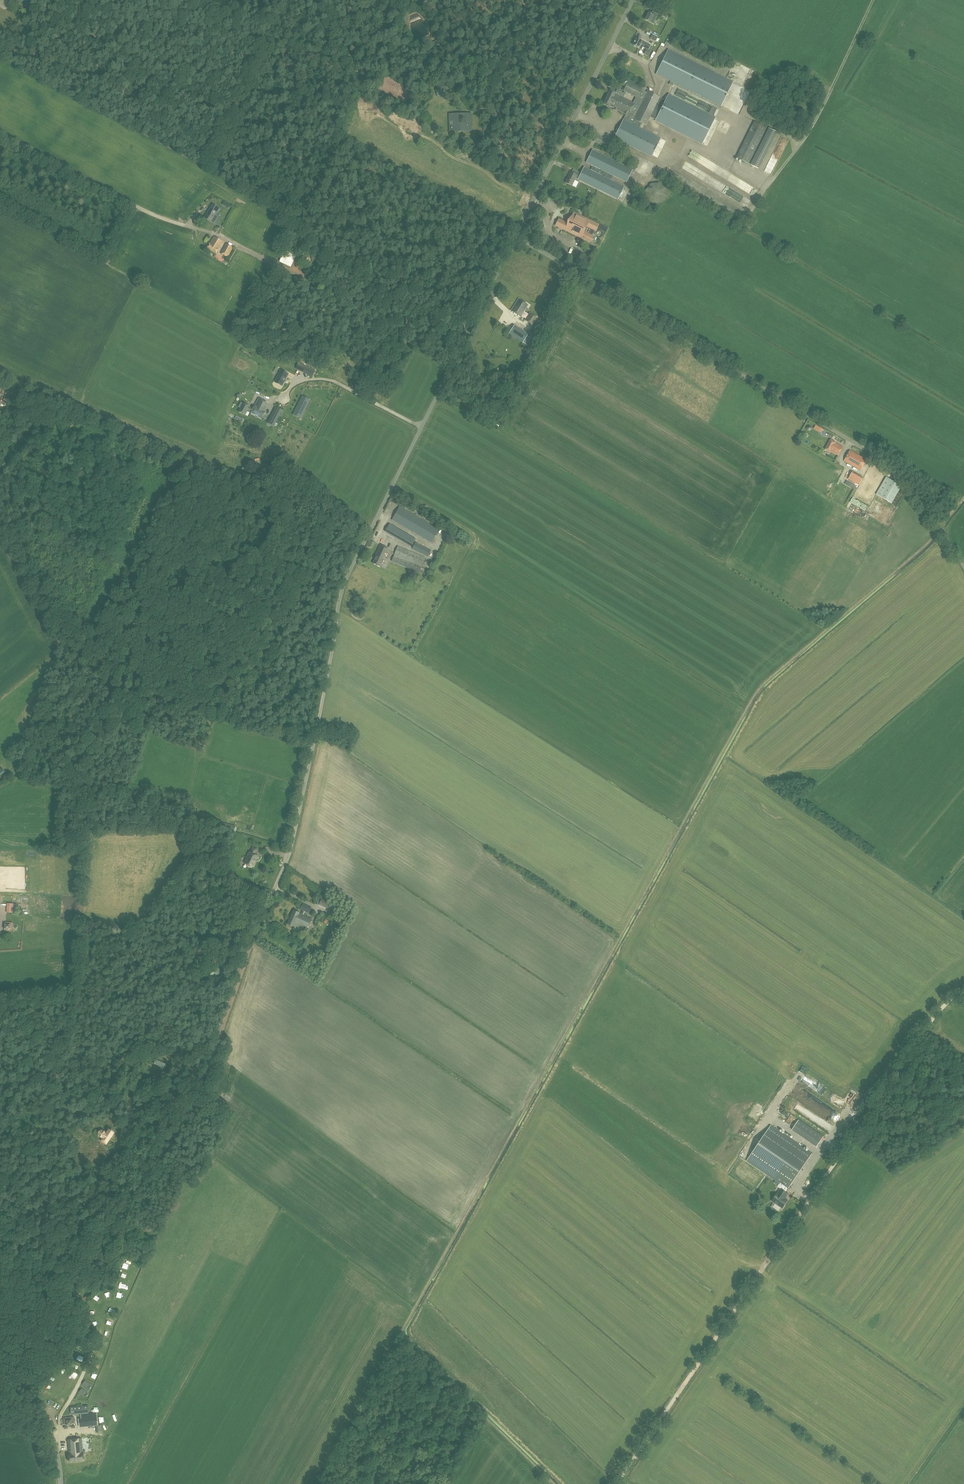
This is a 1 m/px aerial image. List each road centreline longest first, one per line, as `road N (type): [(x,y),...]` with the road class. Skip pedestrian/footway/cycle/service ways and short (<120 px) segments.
road 1 (unclassified): [(268,903),(295,831),(342,591),(513,234)]
road 2 (track): [(616,1483),(932,1020),(963,989)]
road 3 (unclassified): [(963,567),(891,465),(513,234)]
road 4 (track): [(2,1390),(200,1093),(268,903)]
road 5 (unclassified): [(513,234),(632,0)]
road 6 (track): [(193,161),(269,35),(331,74)]
road 7 (track): [(248,724),(120,685)]
road 8 (tertiary): [(61,1483),(44,1424),(0,1387)]

